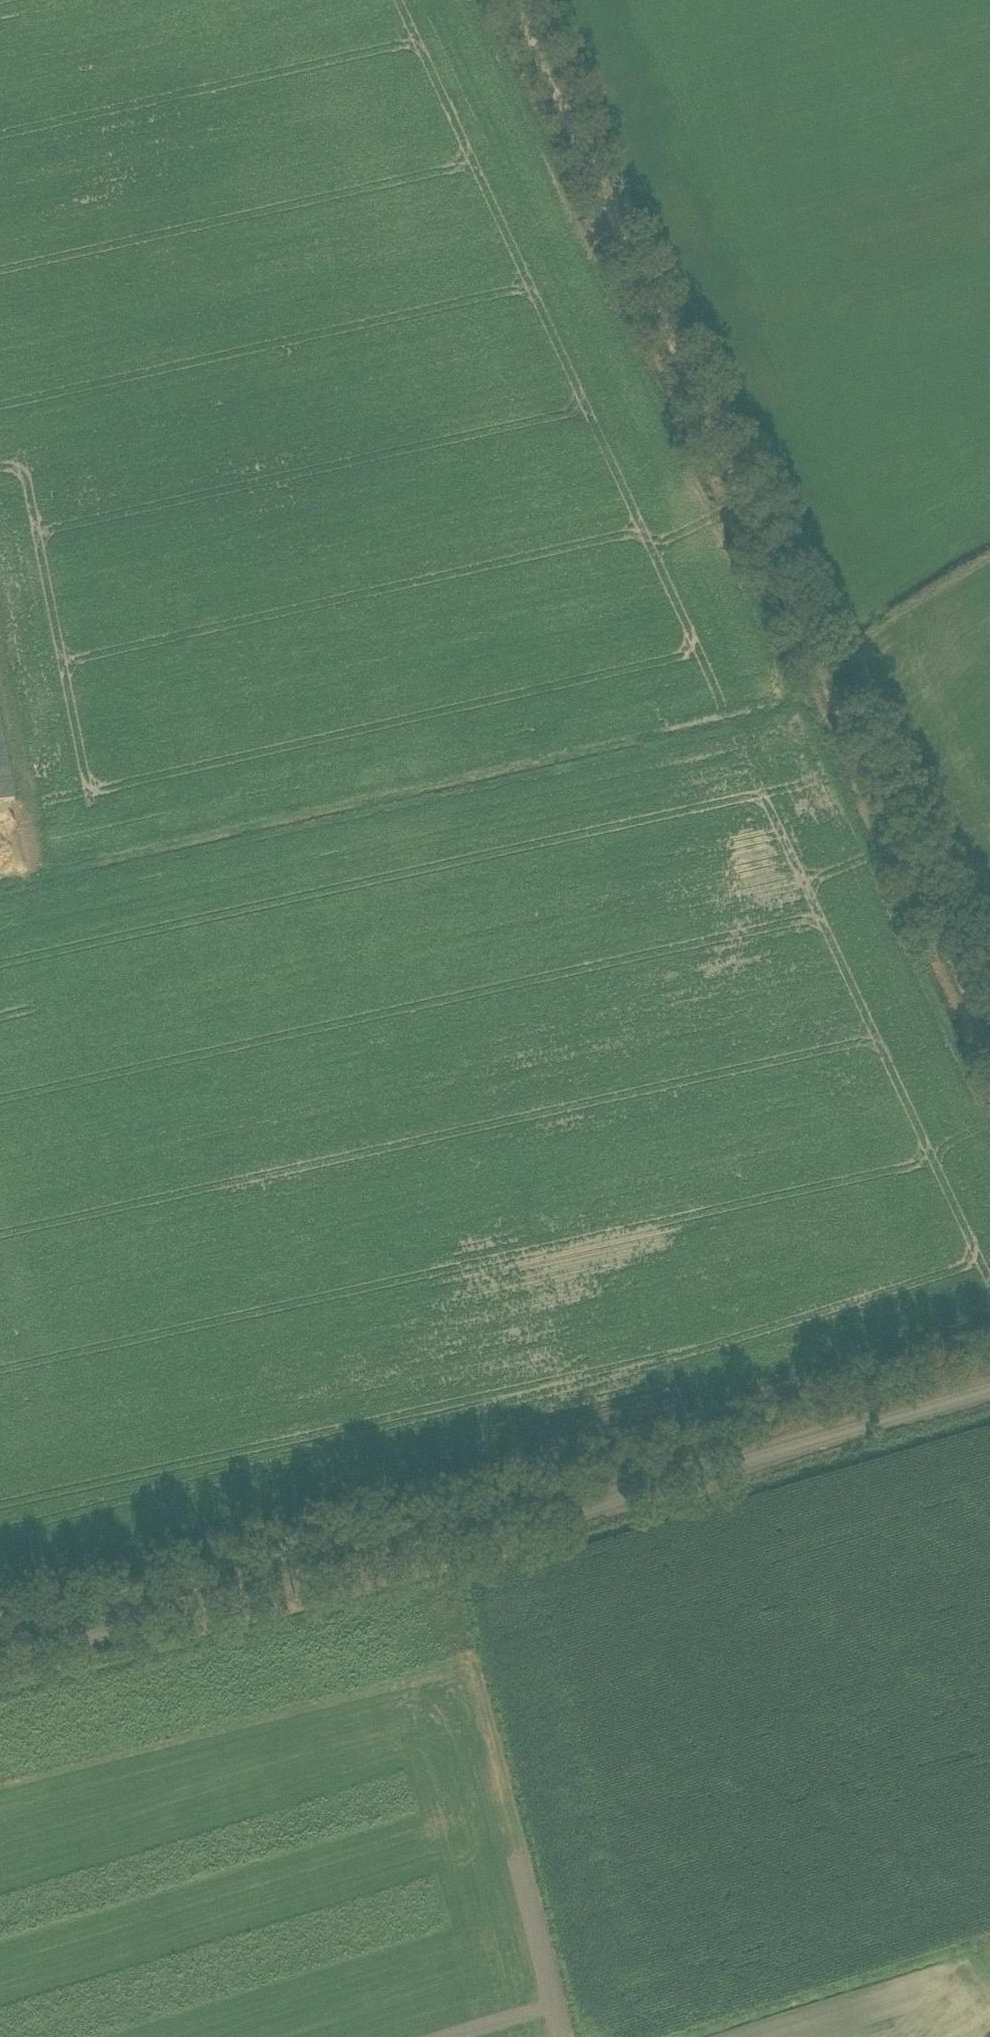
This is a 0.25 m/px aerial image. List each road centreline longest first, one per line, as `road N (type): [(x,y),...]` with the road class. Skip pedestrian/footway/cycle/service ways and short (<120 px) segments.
road 1 (track): [(512,0),(989,1048)]
road 2 (unclassified): [(0,1656),(593,1505),(989,1387)]

